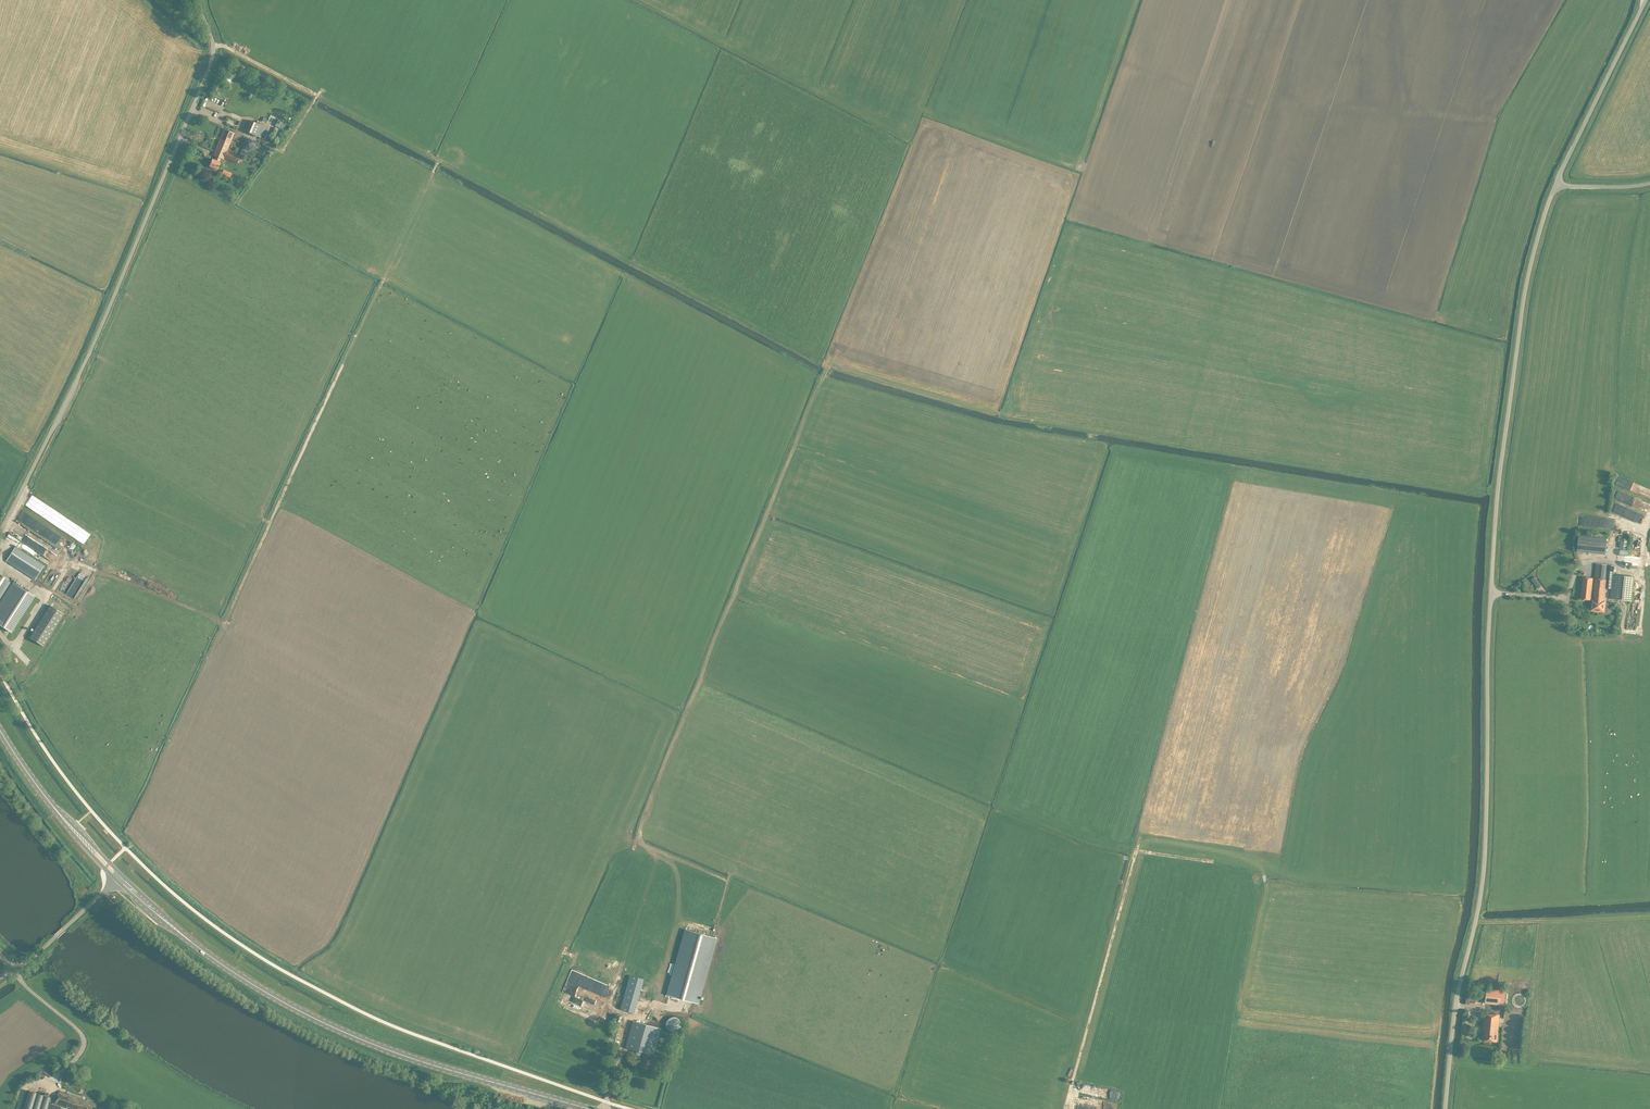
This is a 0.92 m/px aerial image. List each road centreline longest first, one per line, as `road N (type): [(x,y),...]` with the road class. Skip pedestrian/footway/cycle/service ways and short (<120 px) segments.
road 1 (unclassified): [(1444,1108),(1456,995),(1484,859),(1497,490),(1522,300),(1555,184)]
road 2 (unclassified): [(0,528),(77,376),(207,70),(213,44),(199,0)]
road 3 (secondary): [(593,1108),(361,1039),(265,991),(191,941)]
road 4 (unclassified): [(1555,184),(1644,0)]
road 5 (unclassified): [(12,969),(116,879)]

